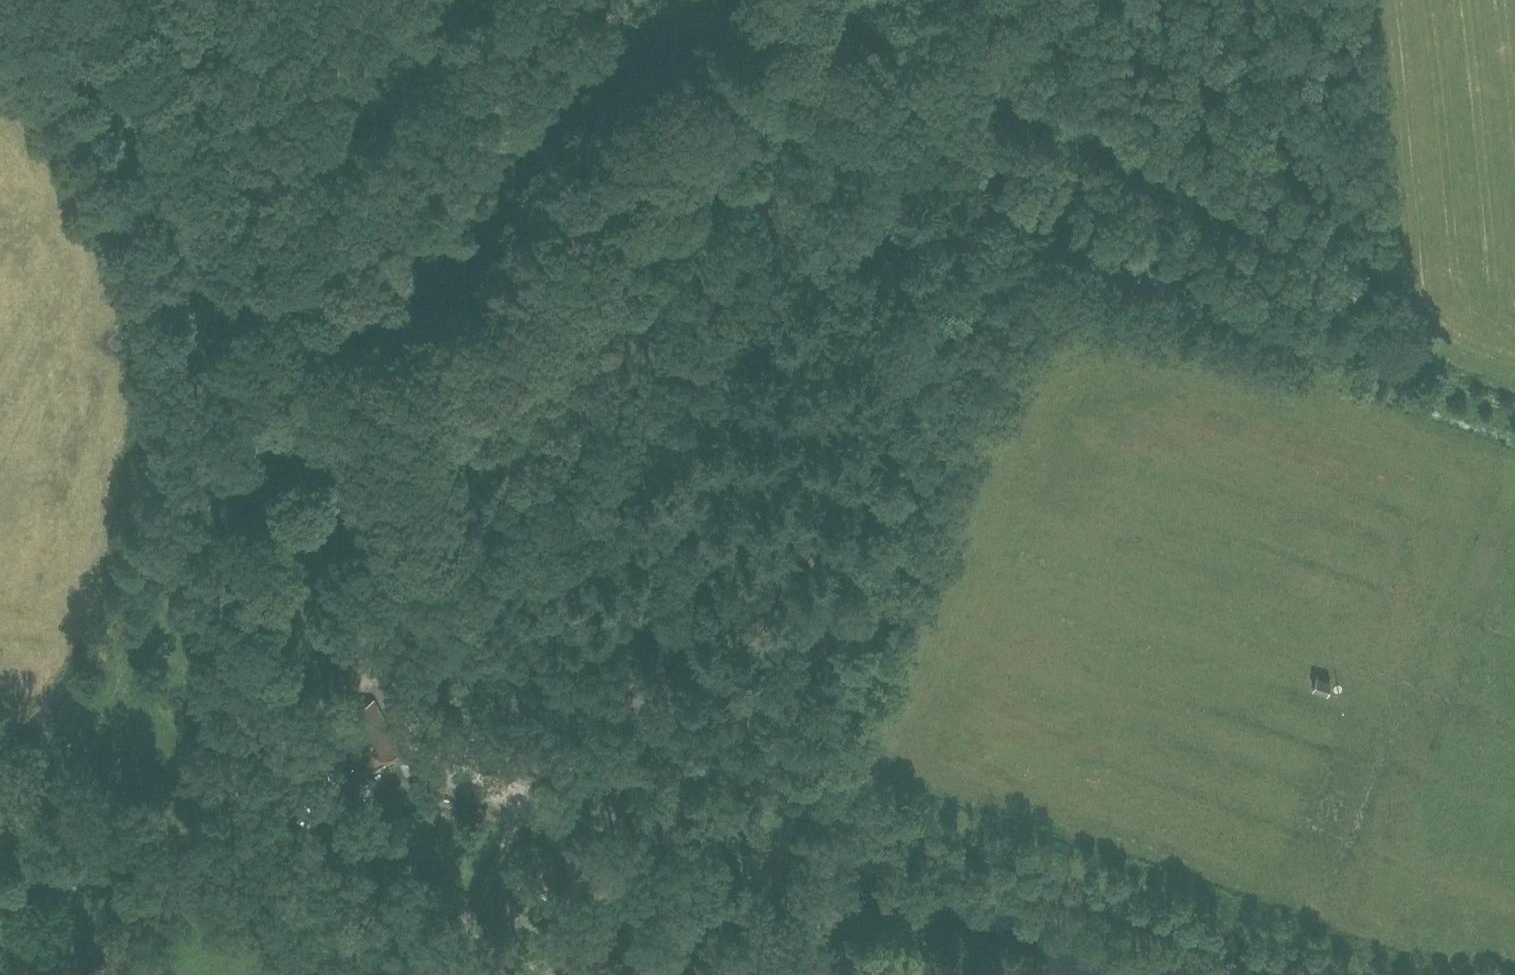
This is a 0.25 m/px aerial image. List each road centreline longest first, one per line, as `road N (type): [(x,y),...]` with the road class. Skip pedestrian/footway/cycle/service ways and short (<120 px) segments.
road 1 (unclassified): [(72,974),(992,0)]
road 2 (track): [(811,758),(1002,234),(1409,375)]
road 3 (track): [(778,42),(1323,273),(1349,291),(1409,375)]
road 4 (track): [(403,624),(811,758)]
road 5 (track): [(197,843),(561,974)]
road 6 (track): [(463,940),(516,814),(502,795),(431,767)]
road 7 (track): [(197,843),(0,776)]
road 8 (track): [(792,823),(736,974)]

